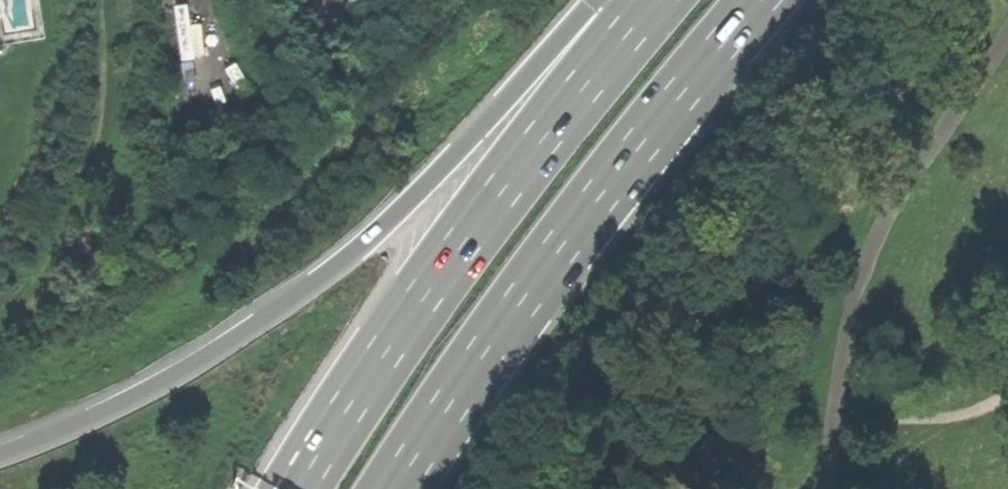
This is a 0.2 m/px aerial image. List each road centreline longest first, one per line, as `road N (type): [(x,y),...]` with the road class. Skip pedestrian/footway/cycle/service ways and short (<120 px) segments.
road 1 (trunk): [(600,0),(361,245),(169,376),(0,450)]
road 2 (trunk): [(380,488),(508,300),(748,0)]
road 3 (trunk): [(659,0),(444,277),(305,488)]

